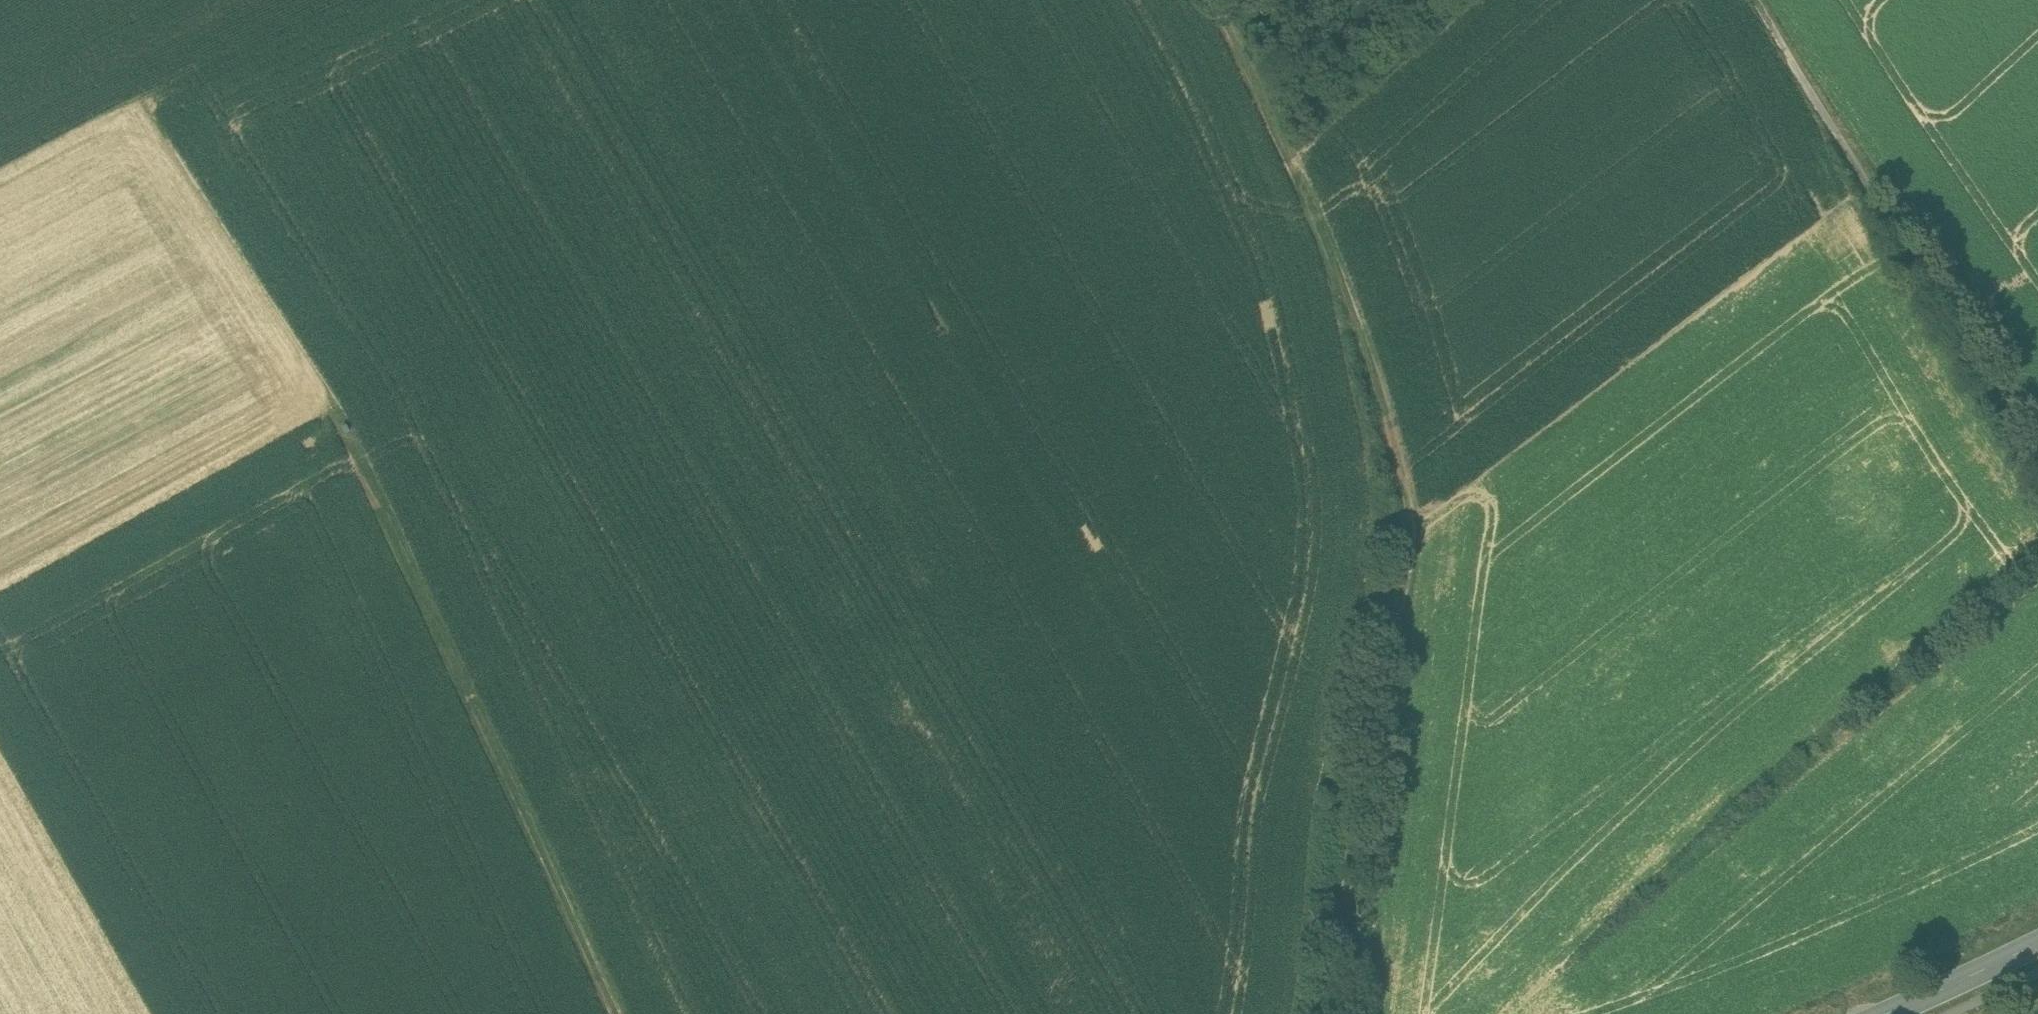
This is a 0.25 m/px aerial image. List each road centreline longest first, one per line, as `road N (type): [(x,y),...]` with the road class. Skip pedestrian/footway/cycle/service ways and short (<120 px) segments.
road 1 (track): [(1327,1013),(1349,913),(1365,727),(1408,541),(1409,480),(1389,399),(1318,224),(1290,130),(1221,0)]
road 2 (track): [(622,1013),(349,410)]
road 3 (track): [(2037,434),(1966,349),(1754,0)]
road 4 (secondary): [(1884,1013),(2037,943)]

